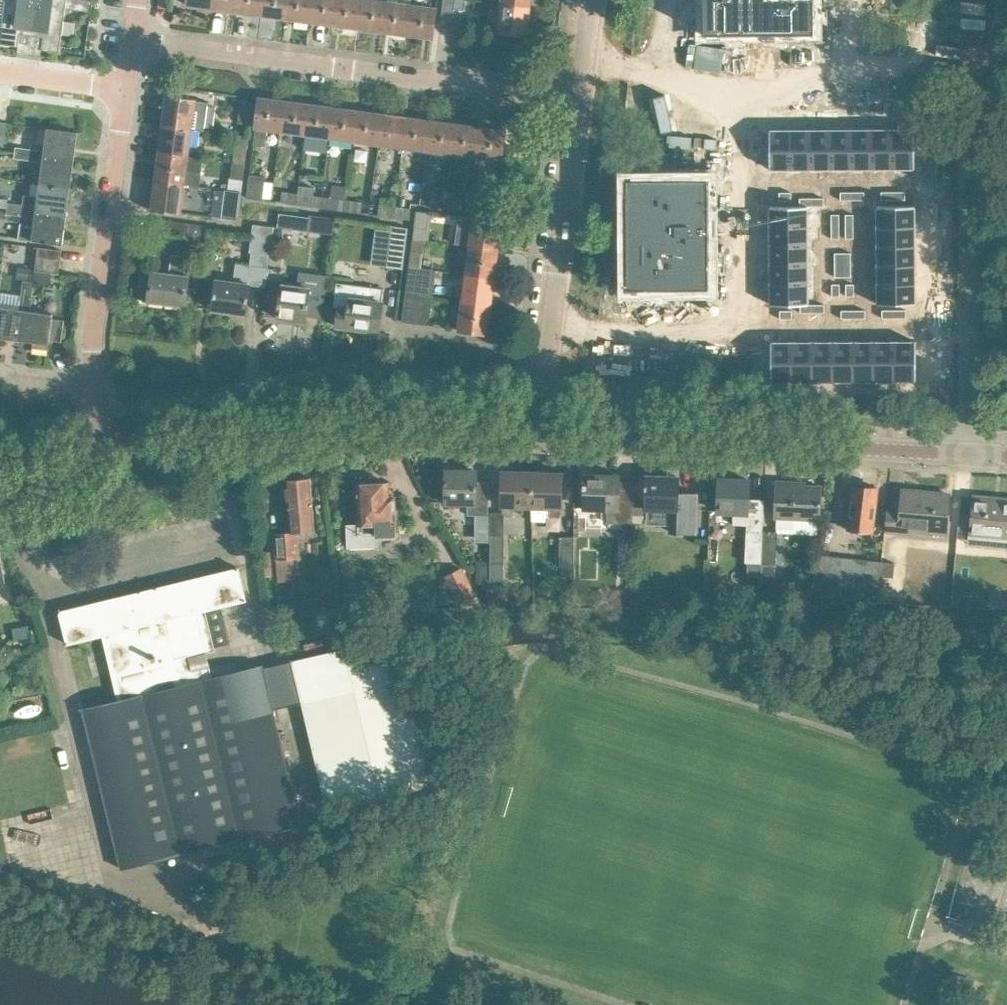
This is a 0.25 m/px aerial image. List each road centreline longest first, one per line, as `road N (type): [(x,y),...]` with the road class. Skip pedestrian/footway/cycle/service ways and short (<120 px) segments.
road 1 (residential): [(577,98),(132,38)]
road 2 (residential): [(109,464),(300,435),(408,426),(540,429)]
road 3 (residential): [(968,453),(540,429)]
road 4 (residential): [(540,429),(577,98)]
road 5 (residential): [(124,90),(94,307),(93,384)]
road 6 (residential): [(968,453),(968,179)]
road 7 (residential): [(0,72),(124,90)]

